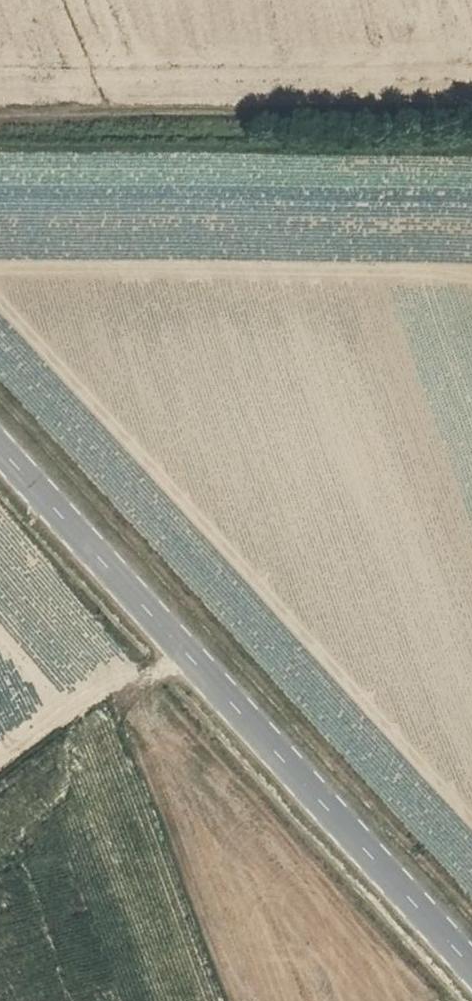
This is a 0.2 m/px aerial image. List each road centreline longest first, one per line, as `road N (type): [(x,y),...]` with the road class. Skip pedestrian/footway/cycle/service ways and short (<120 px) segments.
road 1 (tertiary): [(471,970),(0,456)]

